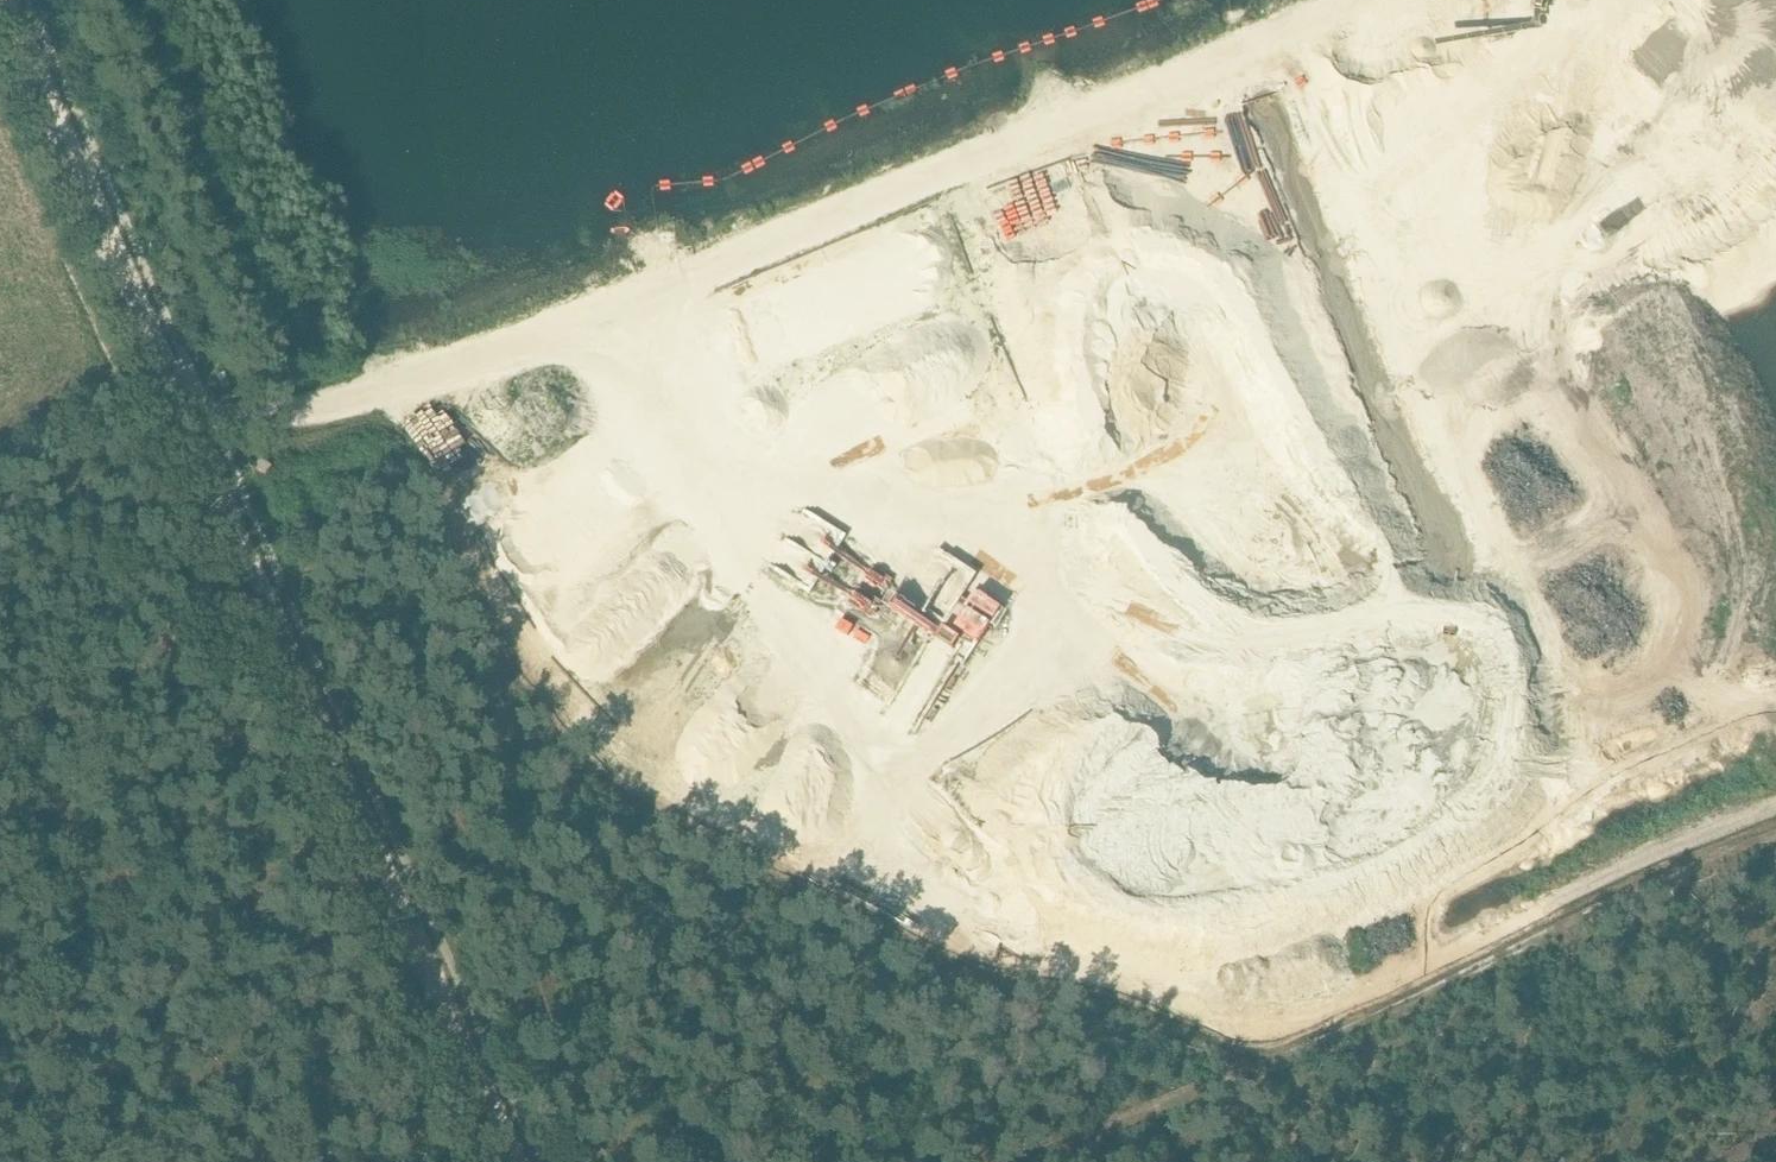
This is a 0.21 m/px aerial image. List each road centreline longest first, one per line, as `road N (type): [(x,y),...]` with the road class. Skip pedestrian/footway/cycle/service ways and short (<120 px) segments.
road 1 (track): [(194,423),(284,411),(407,374),(742,251),(1360,0)]
road 2 (track): [(525,1161),(194,423)]
road 3 (track): [(5,0),(194,423)]

